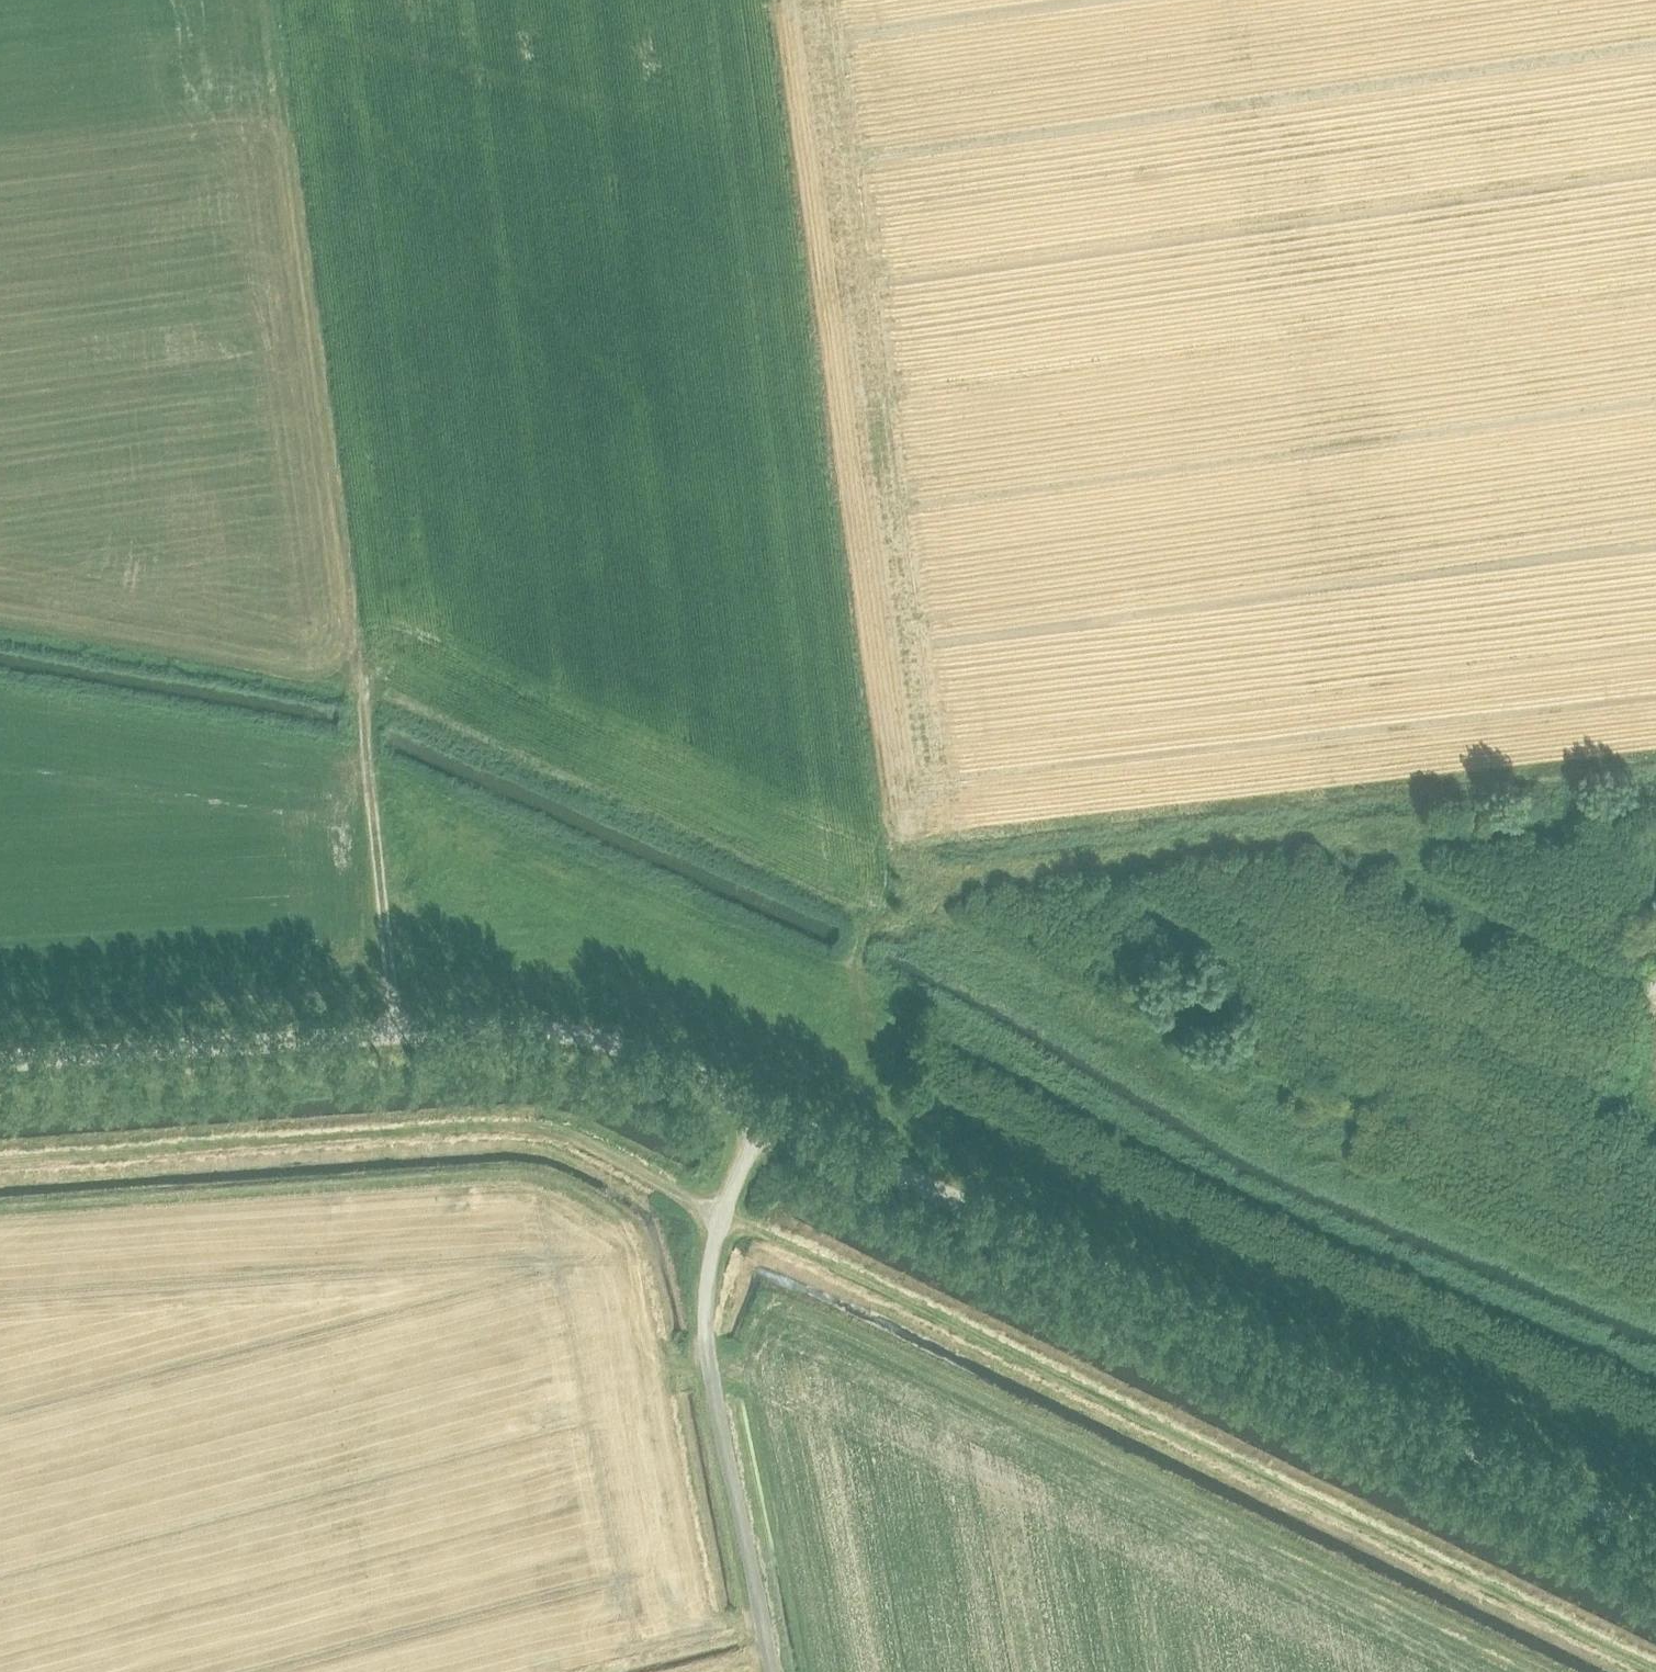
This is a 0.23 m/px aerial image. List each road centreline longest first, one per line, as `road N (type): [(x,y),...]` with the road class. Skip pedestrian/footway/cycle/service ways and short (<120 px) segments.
road 1 (unclassified): [(1655,1540),(616,1044),(546,1030),(0,1062)]
road 2 (track): [(0,1159),(487,1134),(546,1139),(608,1160),(719,1219)]
road 3 (track): [(776,1671),(709,1325),(719,1219),(767,1111)]
road 4 (track): [(396,1034),(358,656)]

